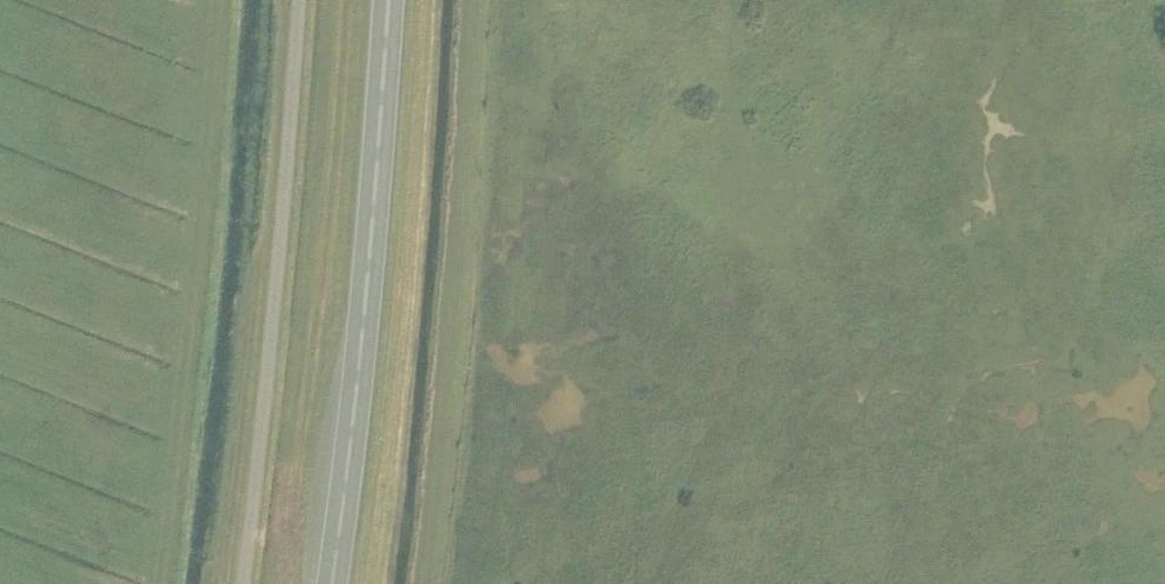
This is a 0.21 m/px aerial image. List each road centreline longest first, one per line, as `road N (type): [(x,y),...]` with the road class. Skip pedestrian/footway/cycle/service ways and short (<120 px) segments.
road 1 (trunk): [(331,583),(363,341),(389,0)]
road 2 (unclassified): [(238,583),(271,302),(293,0)]

